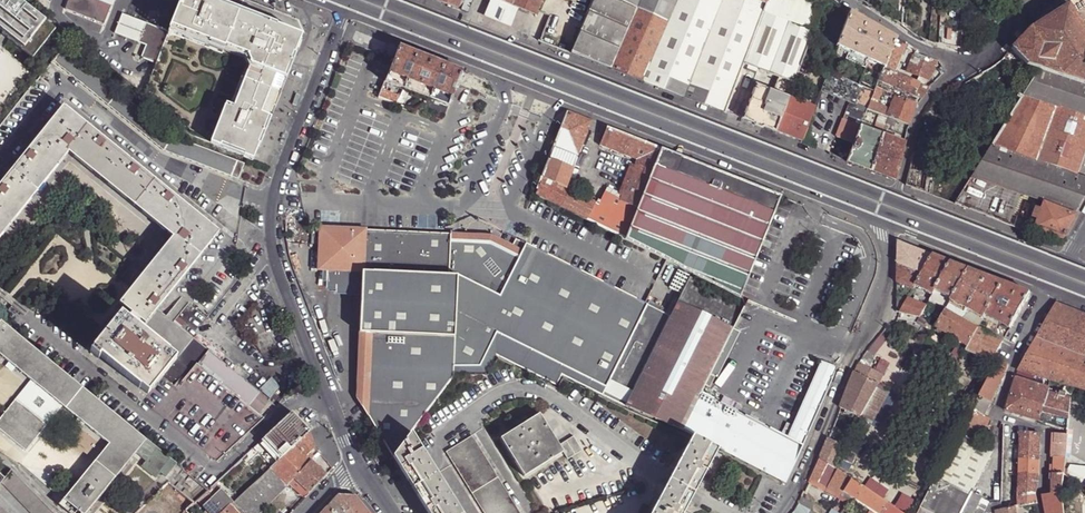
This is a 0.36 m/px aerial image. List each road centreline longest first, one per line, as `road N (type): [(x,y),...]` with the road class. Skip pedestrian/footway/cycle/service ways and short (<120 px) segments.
road 1 (secondary): [(345,0),(1084,289)]
road 2 (secondary): [(1084,277),(375,0)]
road 3 (tertiary): [(344,13),(887,224)]
road 4 (tertiary): [(896,194),(393,0)]
road 5 (residential): [(344,13),(278,182),(276,249),(357,464)]
road 6 (residential): [(783,512),(880,309),(887,224)]
road 7 (tertiary): [(1065,260),(896,194)]
road 8 (tertiary): [(887,224),(1049,288)]
road 9 (residential): [(896,194),(922,105),(965,67)]
road 10 (residential): [(965,67),(846,0)]

